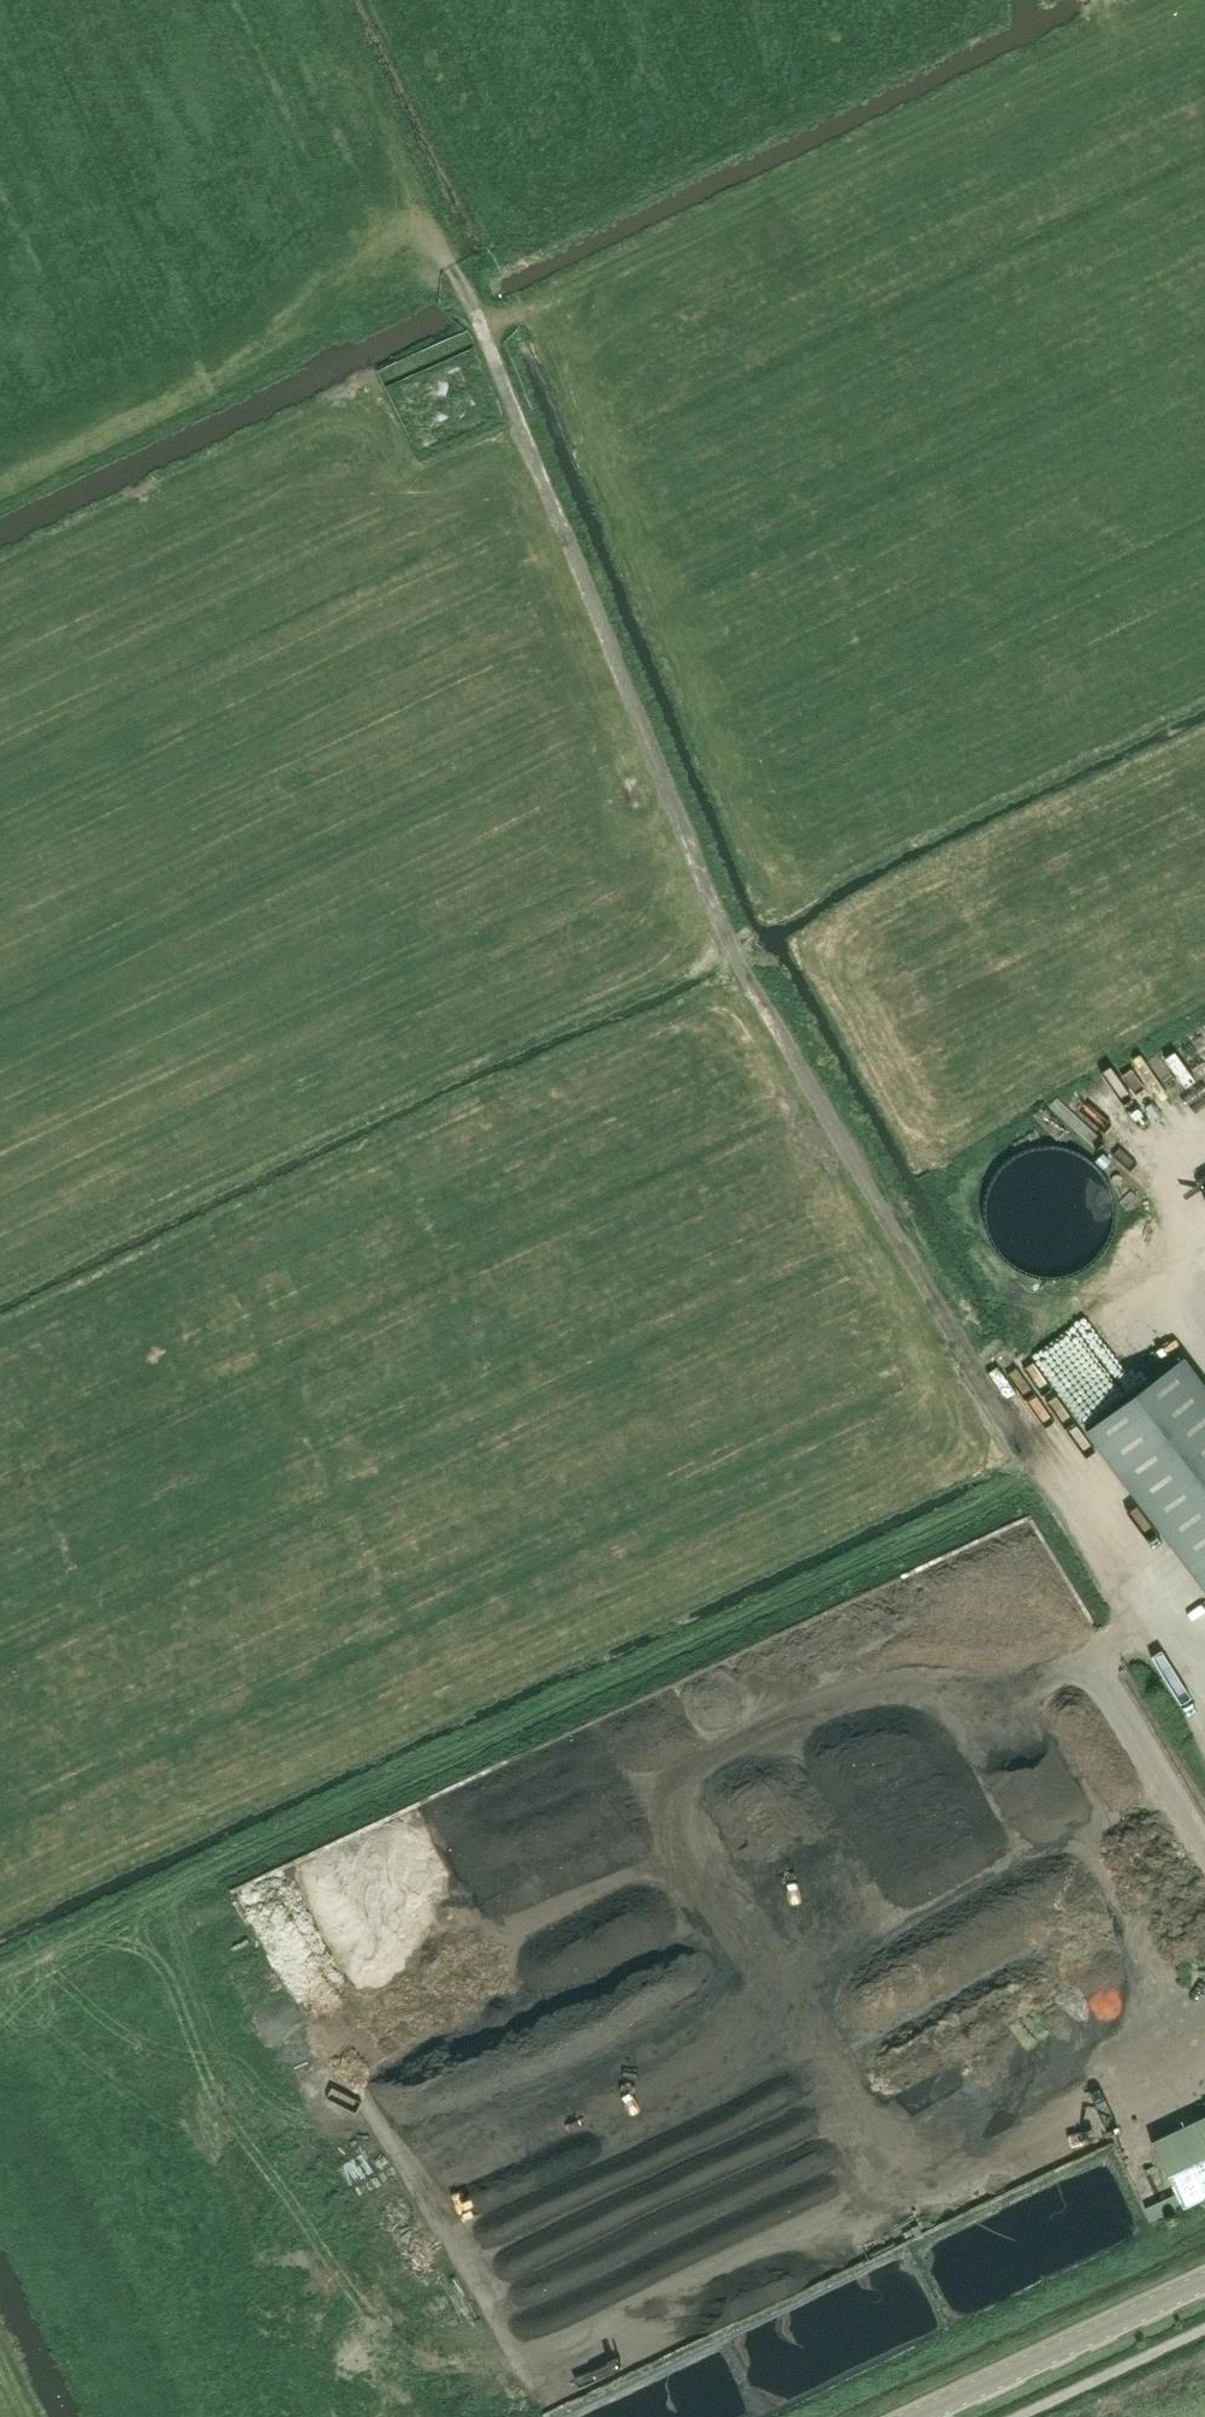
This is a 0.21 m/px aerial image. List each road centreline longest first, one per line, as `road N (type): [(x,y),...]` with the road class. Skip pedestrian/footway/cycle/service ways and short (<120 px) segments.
road 1 (tertiary): [(916,2416),(1204,2280)]

